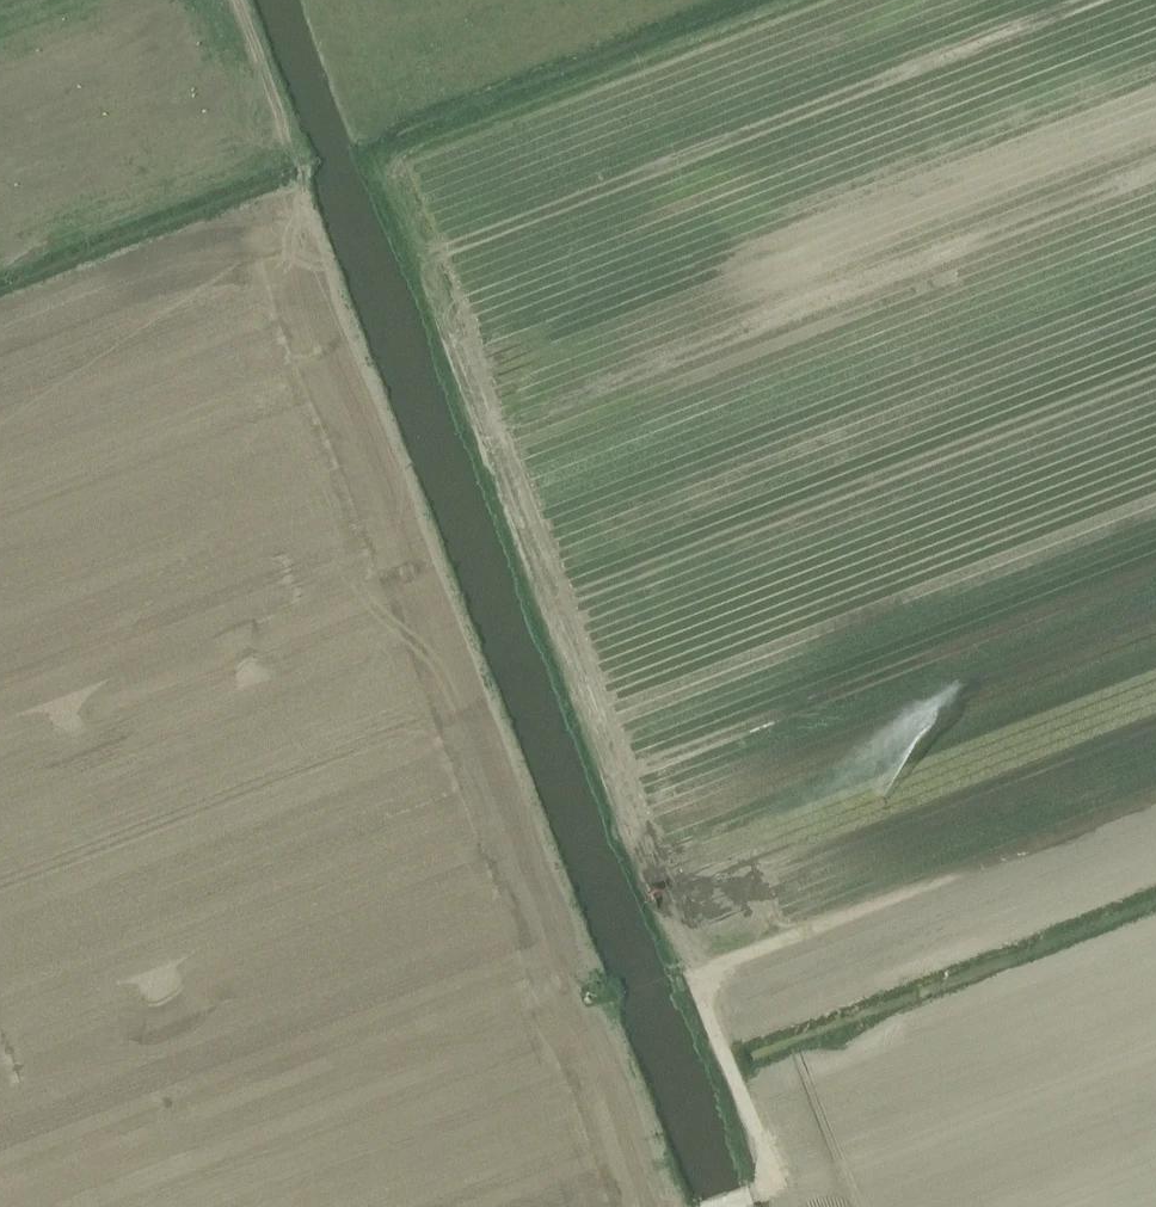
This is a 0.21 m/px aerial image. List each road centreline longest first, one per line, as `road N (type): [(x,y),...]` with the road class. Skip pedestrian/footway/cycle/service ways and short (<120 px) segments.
road 1 (track): [(717,1206),(770,1181),(696,976),(1155,797)]

